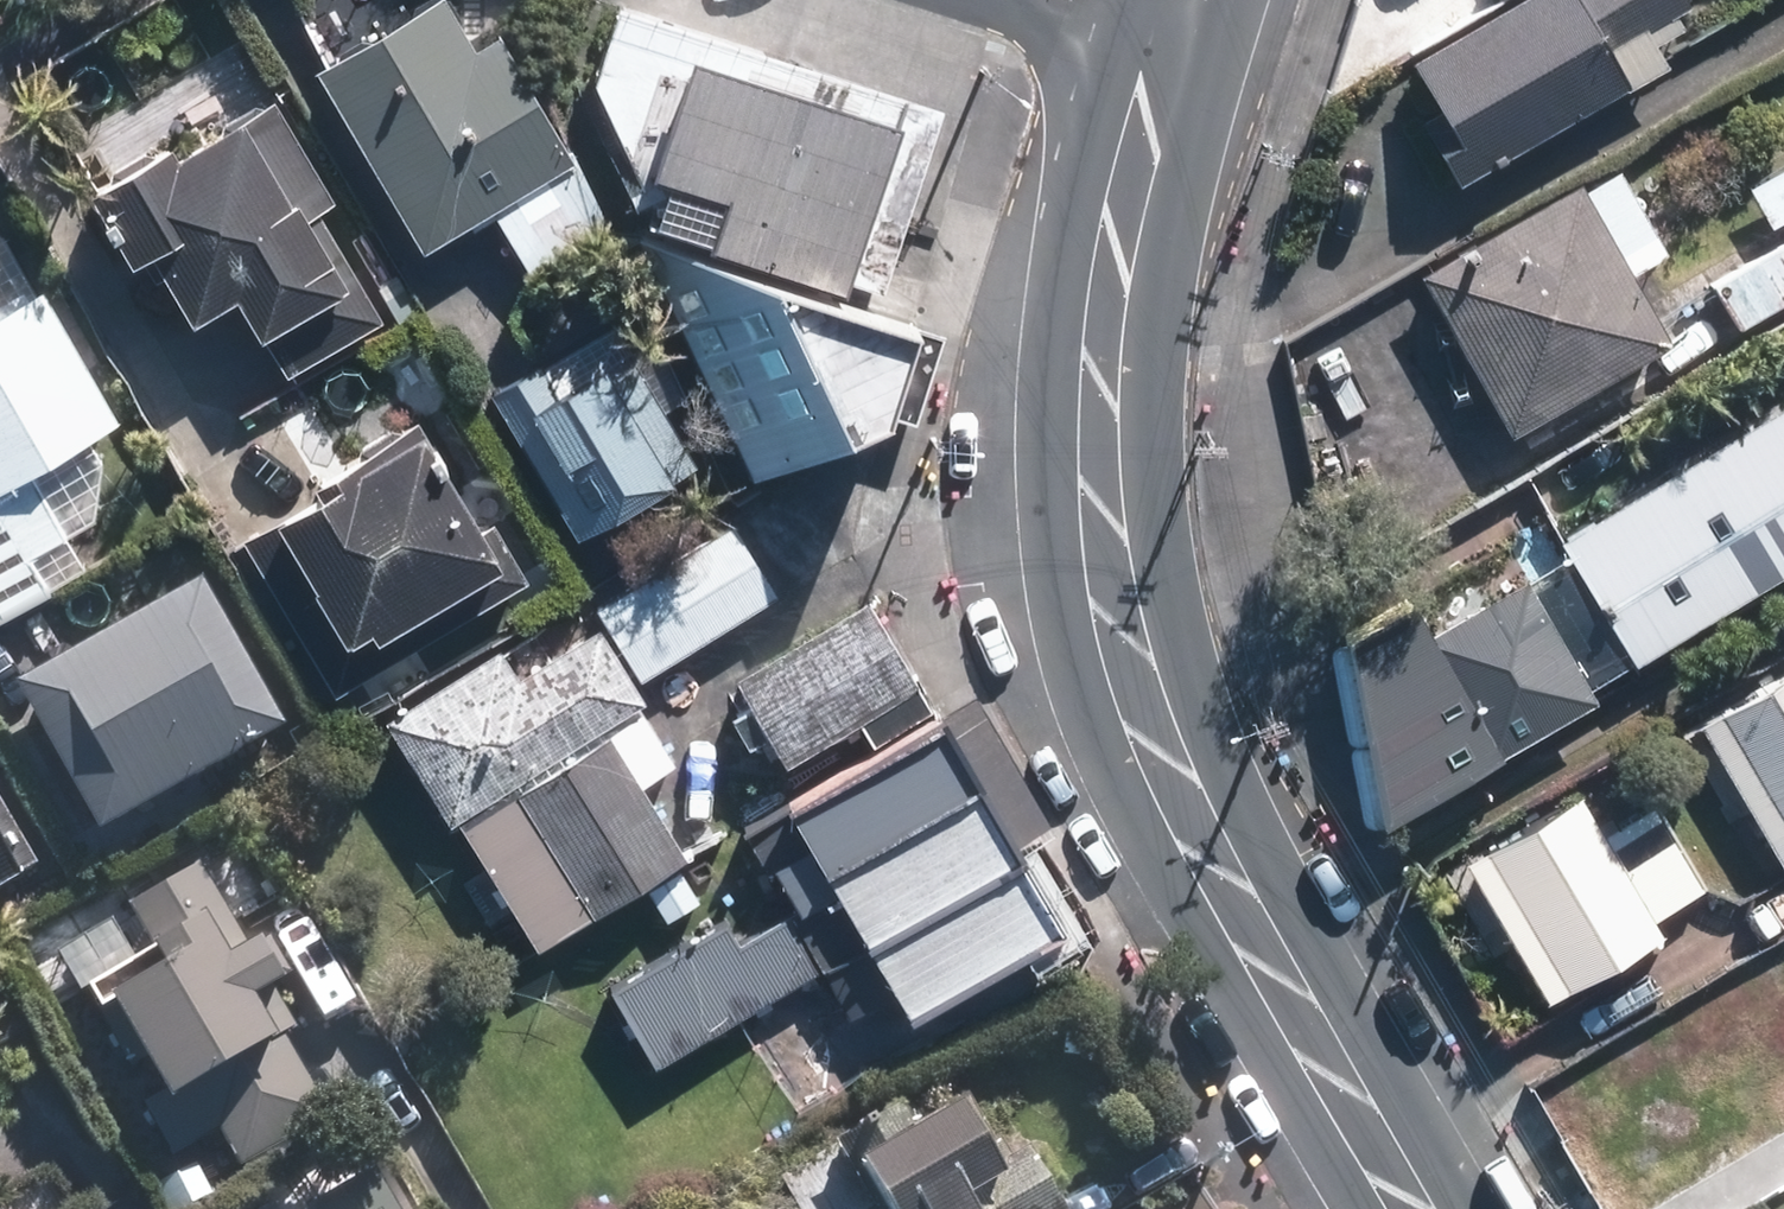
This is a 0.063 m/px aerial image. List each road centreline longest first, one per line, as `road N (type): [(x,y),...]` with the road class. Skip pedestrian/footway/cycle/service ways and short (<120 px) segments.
road 1 (secondary): [(1162,67),(1116,243),(1100,379),(1099,506),(1121,629),(1155,748),(1216,870),(1409,1208)]
road 2 (residential): [(1162,67),(1021,0)]

